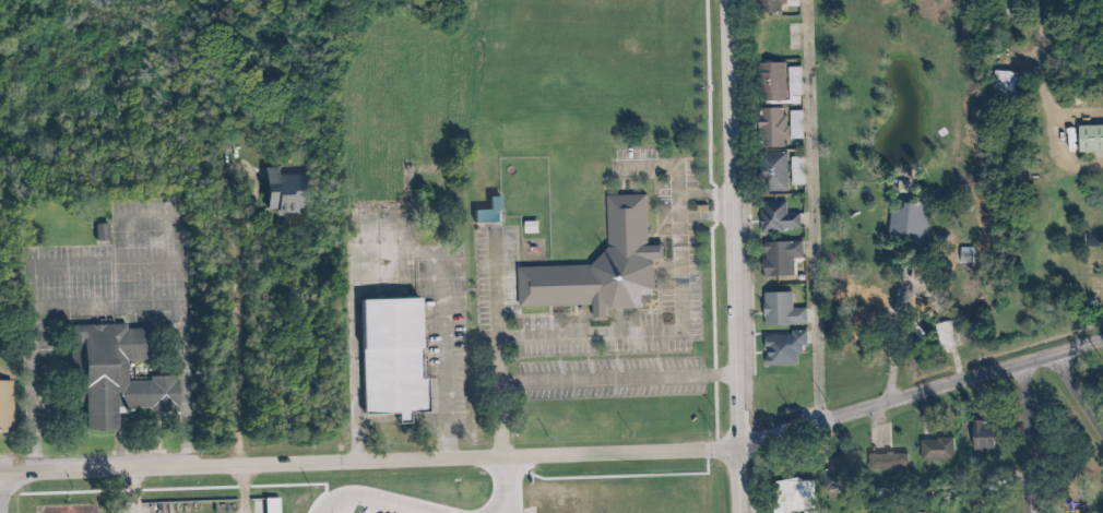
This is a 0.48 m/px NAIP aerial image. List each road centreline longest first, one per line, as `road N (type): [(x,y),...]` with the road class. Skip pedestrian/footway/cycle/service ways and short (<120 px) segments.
road 1 (tertiary): [(0,474),(749,451)]
road 2 (tertiary): [(751,512),(735,0)]
road 3 (residential): [(749,451),(1102,343)]
road 4 (residential): [(1036,512),(1032,362)]

